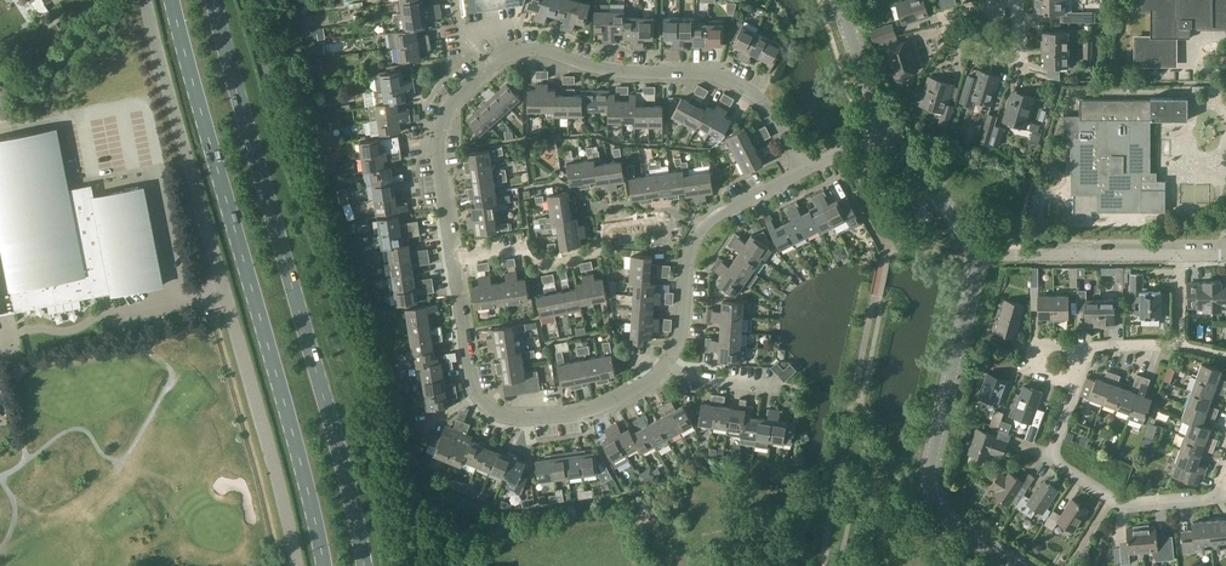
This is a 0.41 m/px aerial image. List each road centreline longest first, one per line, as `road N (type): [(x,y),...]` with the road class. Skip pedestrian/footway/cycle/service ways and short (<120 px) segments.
road 1 (residential): [(391,565),(363,353),(315,229),(246,0)]
road 2 (unclassified): [(298,565),(144,0)]
road 3 (primary): [(367,565),(216,0)]
road 4 (primary): [(171,0),(319,565)]
road 5 (residential): [(487,71),(514,54),(545,52),(610,71),(737,83),(767,106),(806,172)]
road 6 (tertiary): [(1017,565),(949,521),(930,488),(972,257)]
road 7 (residential): [(667,368),(602,407),(563,418),(499,416),(470,379),(455,262)]
road 8 (residential): [(1075,391),(1050,461),(1110,504),(1219,498),(1225,475)]
road 9 (residential): [(455,262),(523,251),(539,264),(588,256),(615,228),(664,221),(700,236)]
road 10 (residential): [(972,257),(1180,255)]
road 11 (residential): [(455,262),(443,127),(487,71)]
road 12 (residential): [(1018,0),(958,11),(950,21),(968,49),(1022,61)]
road 13 (tertiary): [(972,257),(962,225),(881,132)]
road 14 (tertiary): [(881,132),(835,0)]
road 15 (residential): [(700,236),(684,331),(667,368)]
road 16 (residential): [(1075,391),(1024,370),(1029,350),(1089,348)]
road 17 (residential): [(806,172),(720,216),(700,236)]

